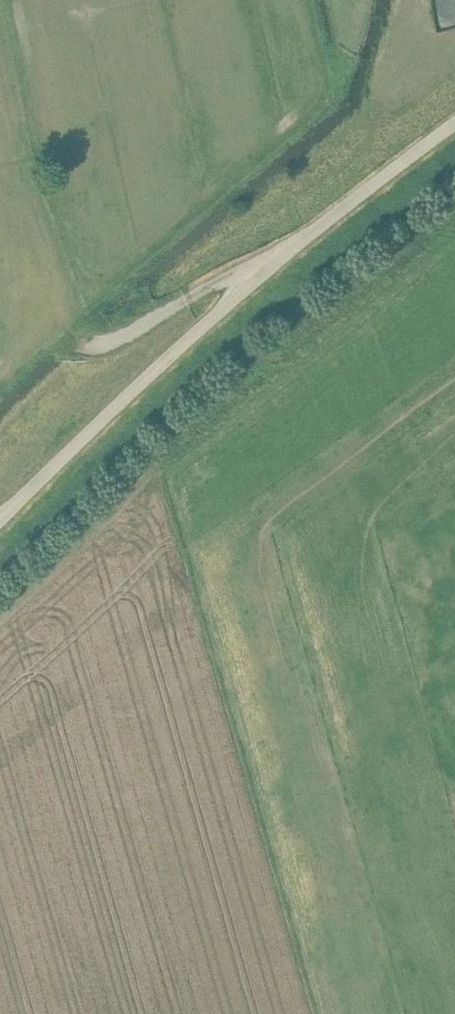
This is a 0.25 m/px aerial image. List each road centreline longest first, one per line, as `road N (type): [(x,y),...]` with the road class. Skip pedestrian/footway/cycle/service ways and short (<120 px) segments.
road 1 (unclassified): [(0,518),(240,291),(454,124)]

